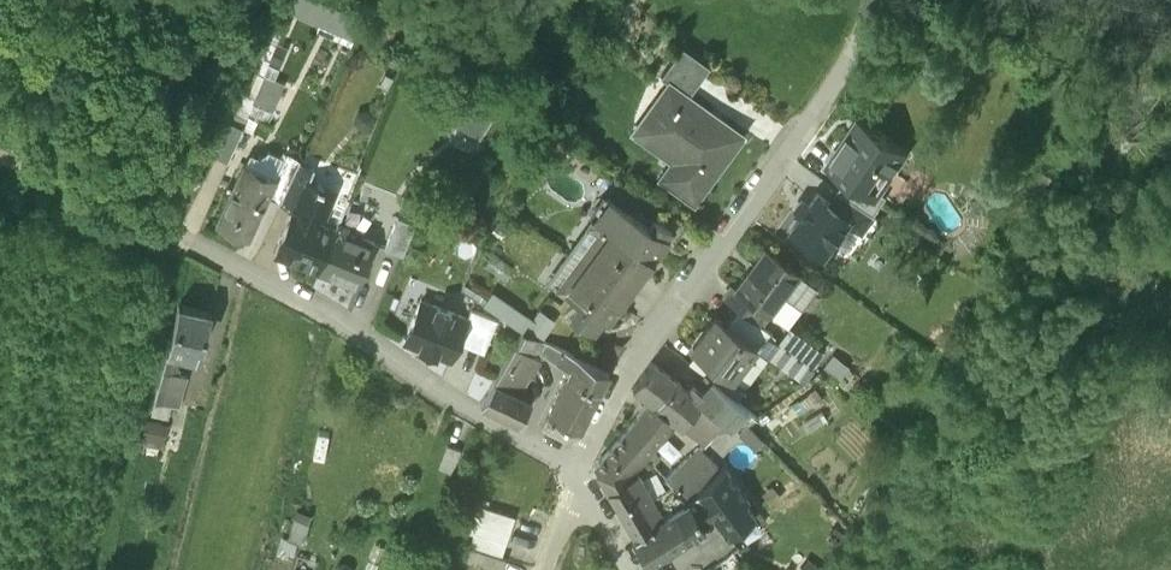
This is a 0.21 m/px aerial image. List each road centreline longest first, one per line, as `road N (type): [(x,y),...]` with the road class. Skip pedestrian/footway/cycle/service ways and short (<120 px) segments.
road 1 (unclassified): [(581,470),(629,371),(808,125),(873,0)]
road 2 (unclassified): [(186,240),(344,323),(461,408),(581,470)]
road 3 (track): [(0,156),(186,240)]

